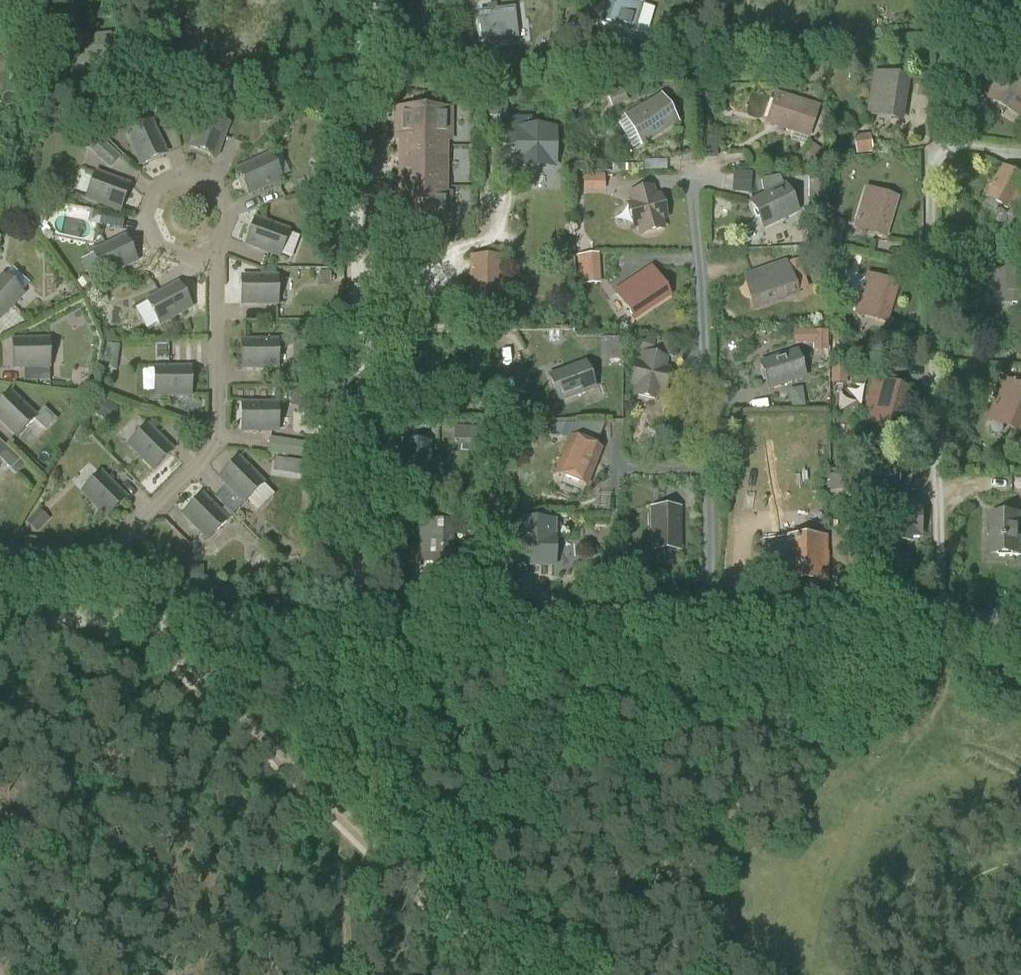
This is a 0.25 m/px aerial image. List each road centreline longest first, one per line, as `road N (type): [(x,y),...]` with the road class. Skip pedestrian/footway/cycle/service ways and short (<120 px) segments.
road 1 (track): [(355,706),(362,0)]
road 2 (unclassified): [(354,622),(1020,621)]
road 3 (track): [(943,621),(931,160),(947,148),(1020,150)]
road 4 (track): [(707,621),(699,170)]
road 5 (residential): [(208,264),(215,443),(81,574)]
road 6 (track): [(142,620),(354,827)]
road 7 (unclassified): [(354,622),(79,621)]
road 8 (residential): [(208,264),(176,268),(147,252),(134,223),(142,191),(167,170),(201,169),(236,206)]
road 9 (track): [(354,827),(508,974)]
road 10 (track): [(354,827),(355,706)]

